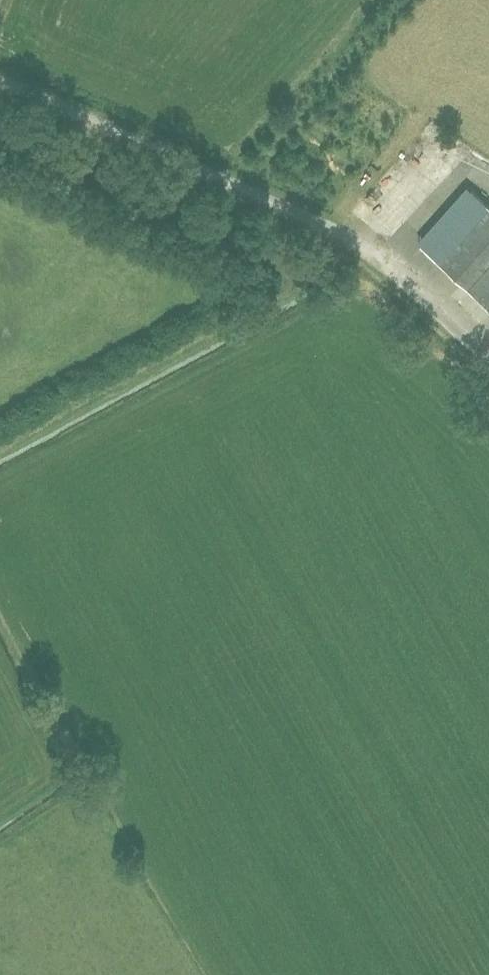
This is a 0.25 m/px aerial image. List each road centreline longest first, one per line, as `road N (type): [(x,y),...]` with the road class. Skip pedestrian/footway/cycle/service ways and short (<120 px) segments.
road 1 (track): [(0,83),(382,263)]
road 2 (track): [(488,359),(382,263)]

